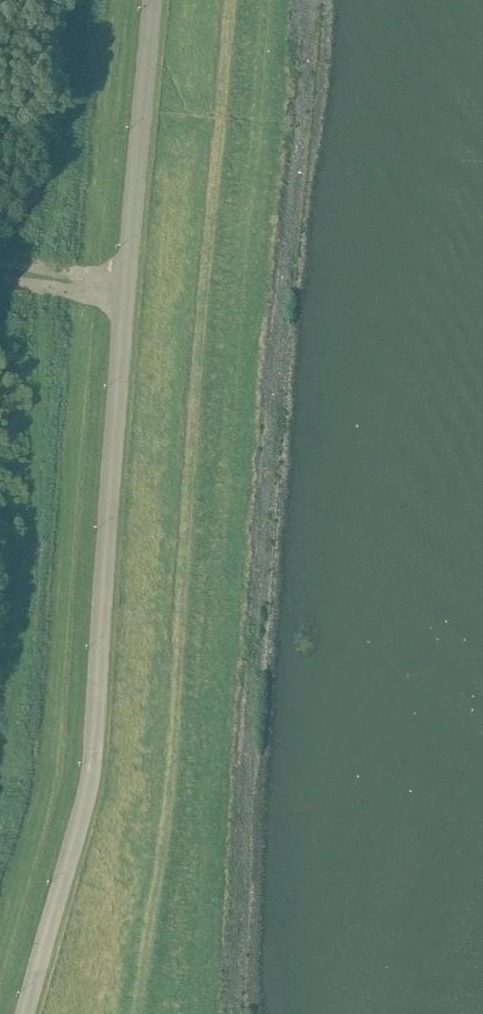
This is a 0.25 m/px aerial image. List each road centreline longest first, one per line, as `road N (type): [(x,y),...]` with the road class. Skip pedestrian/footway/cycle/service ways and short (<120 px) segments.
road 1 (unclassified): [(19,1013),(85,797),(151,0)]
road 2 (track): [(0,751),(25,633),(46,281),(0,274)]
road 3 (track): [(46,281),(82,0)]

